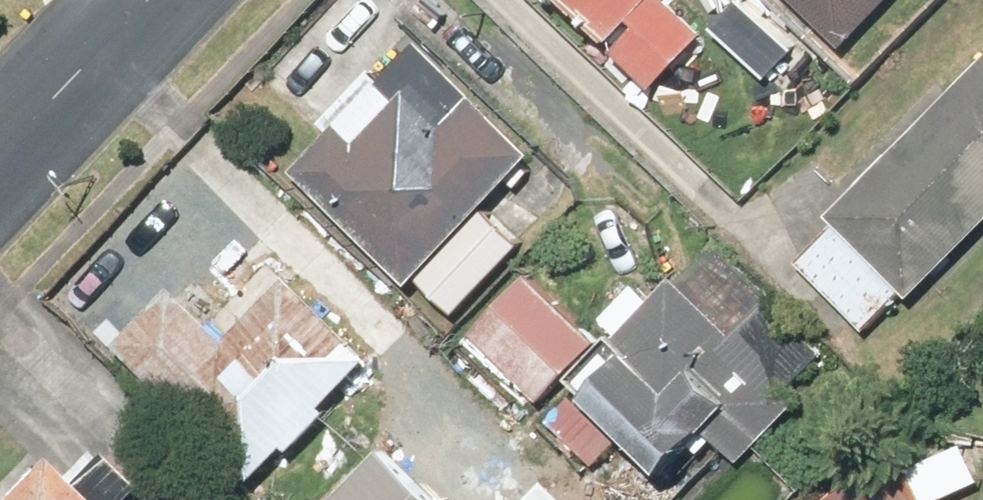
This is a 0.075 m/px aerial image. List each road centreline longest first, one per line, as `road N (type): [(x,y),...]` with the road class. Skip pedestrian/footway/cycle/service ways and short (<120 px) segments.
road 1 (residential): [(0,153),(146,0)]

